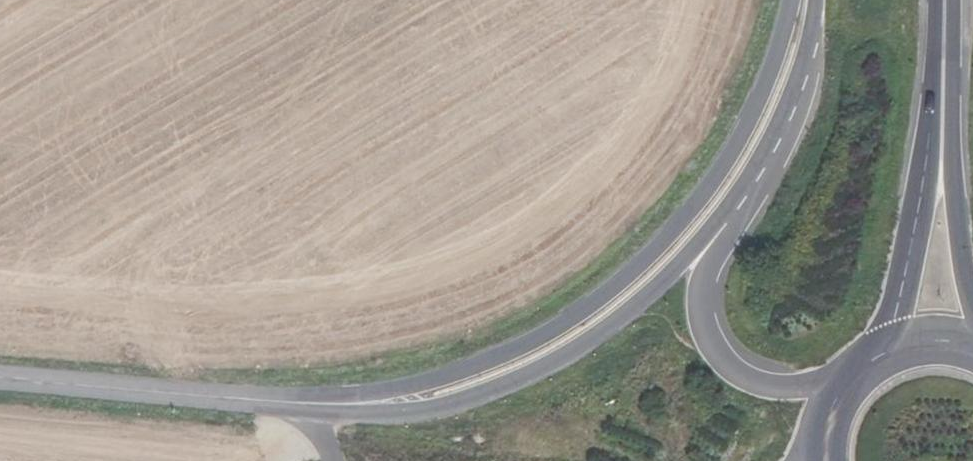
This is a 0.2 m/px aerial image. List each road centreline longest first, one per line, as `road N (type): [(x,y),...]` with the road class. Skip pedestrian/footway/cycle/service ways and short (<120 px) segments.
road 1 (tertiary): [(792,0),(741,140),(657,250),(600,297),(521,348),(459,373),(355,397),(258,404)]
road 2 (tertiary): [(258,404),(402,417),(481,400),(614,324),(696,247),(741,189)]
road 3 (primary): [(943,22),(925,168),(886,349)]
road 4 (tertiary): [(842,382),(772,391),(734,375),(709,343),(700,303),(709,260),(733,227),(741,189)]
road 5 (primary): [(972,310),(959,235),(943,22)]
road 6 (tertiary): [(258,404),(0,380)]
road 7 (tertiary): [(741,189),(788,96),(813,0)]

